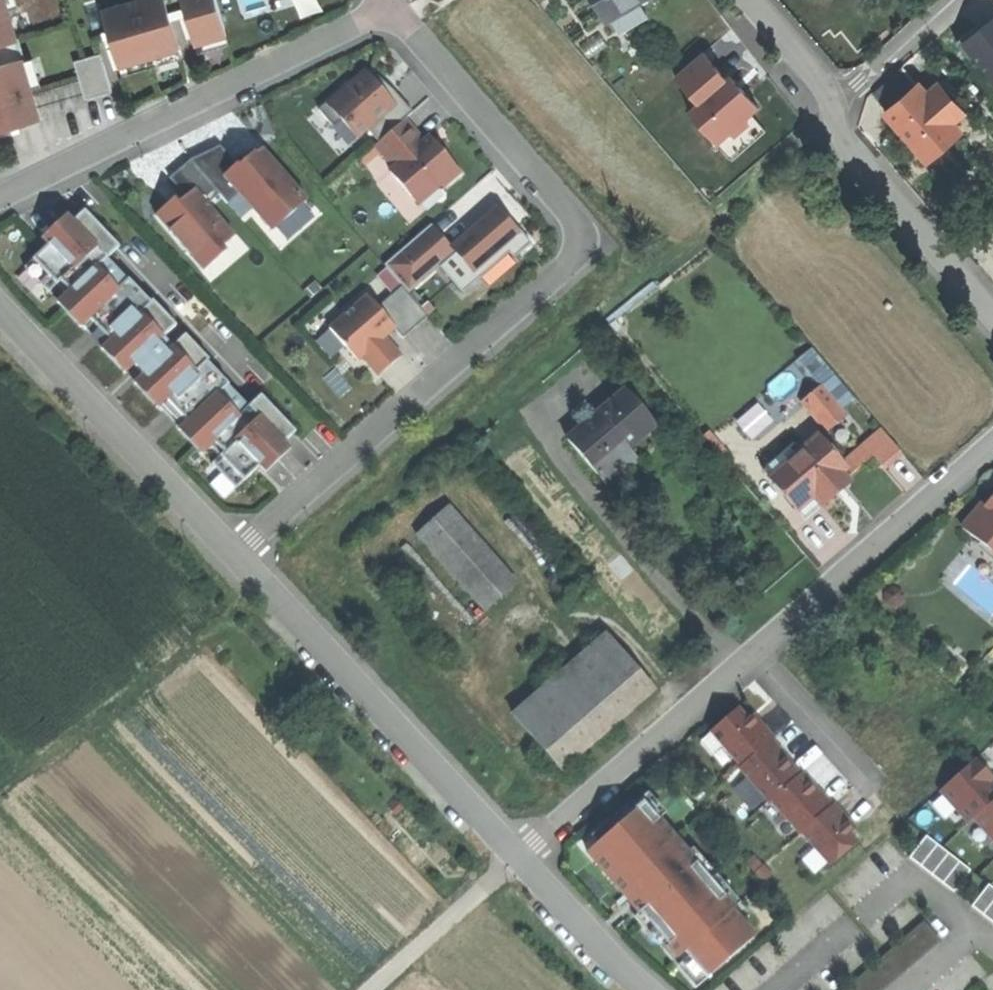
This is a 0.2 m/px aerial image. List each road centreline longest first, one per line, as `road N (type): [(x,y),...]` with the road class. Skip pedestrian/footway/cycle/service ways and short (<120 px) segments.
road 1 (residential): [(387,7),(567,207),(580,249),(234,557)]
road 2 (track): [(267,591),(827,110)]
road 3 (residential): [(992,450),(518,862)]
road 4 (residential): [(0,195),(387,7)]
road 5 (residential): [(234,557),(518,862)]
road 6 (residential): [(0,311),(234,557)]
road 7 (residential): [(827,110),(992,315)]
road 8 (residential): [(650,989),(518,862)]
road 9 (residential): [(951,0),(827,110)]
road 10 (residential): [(742,0),(827,110)]

